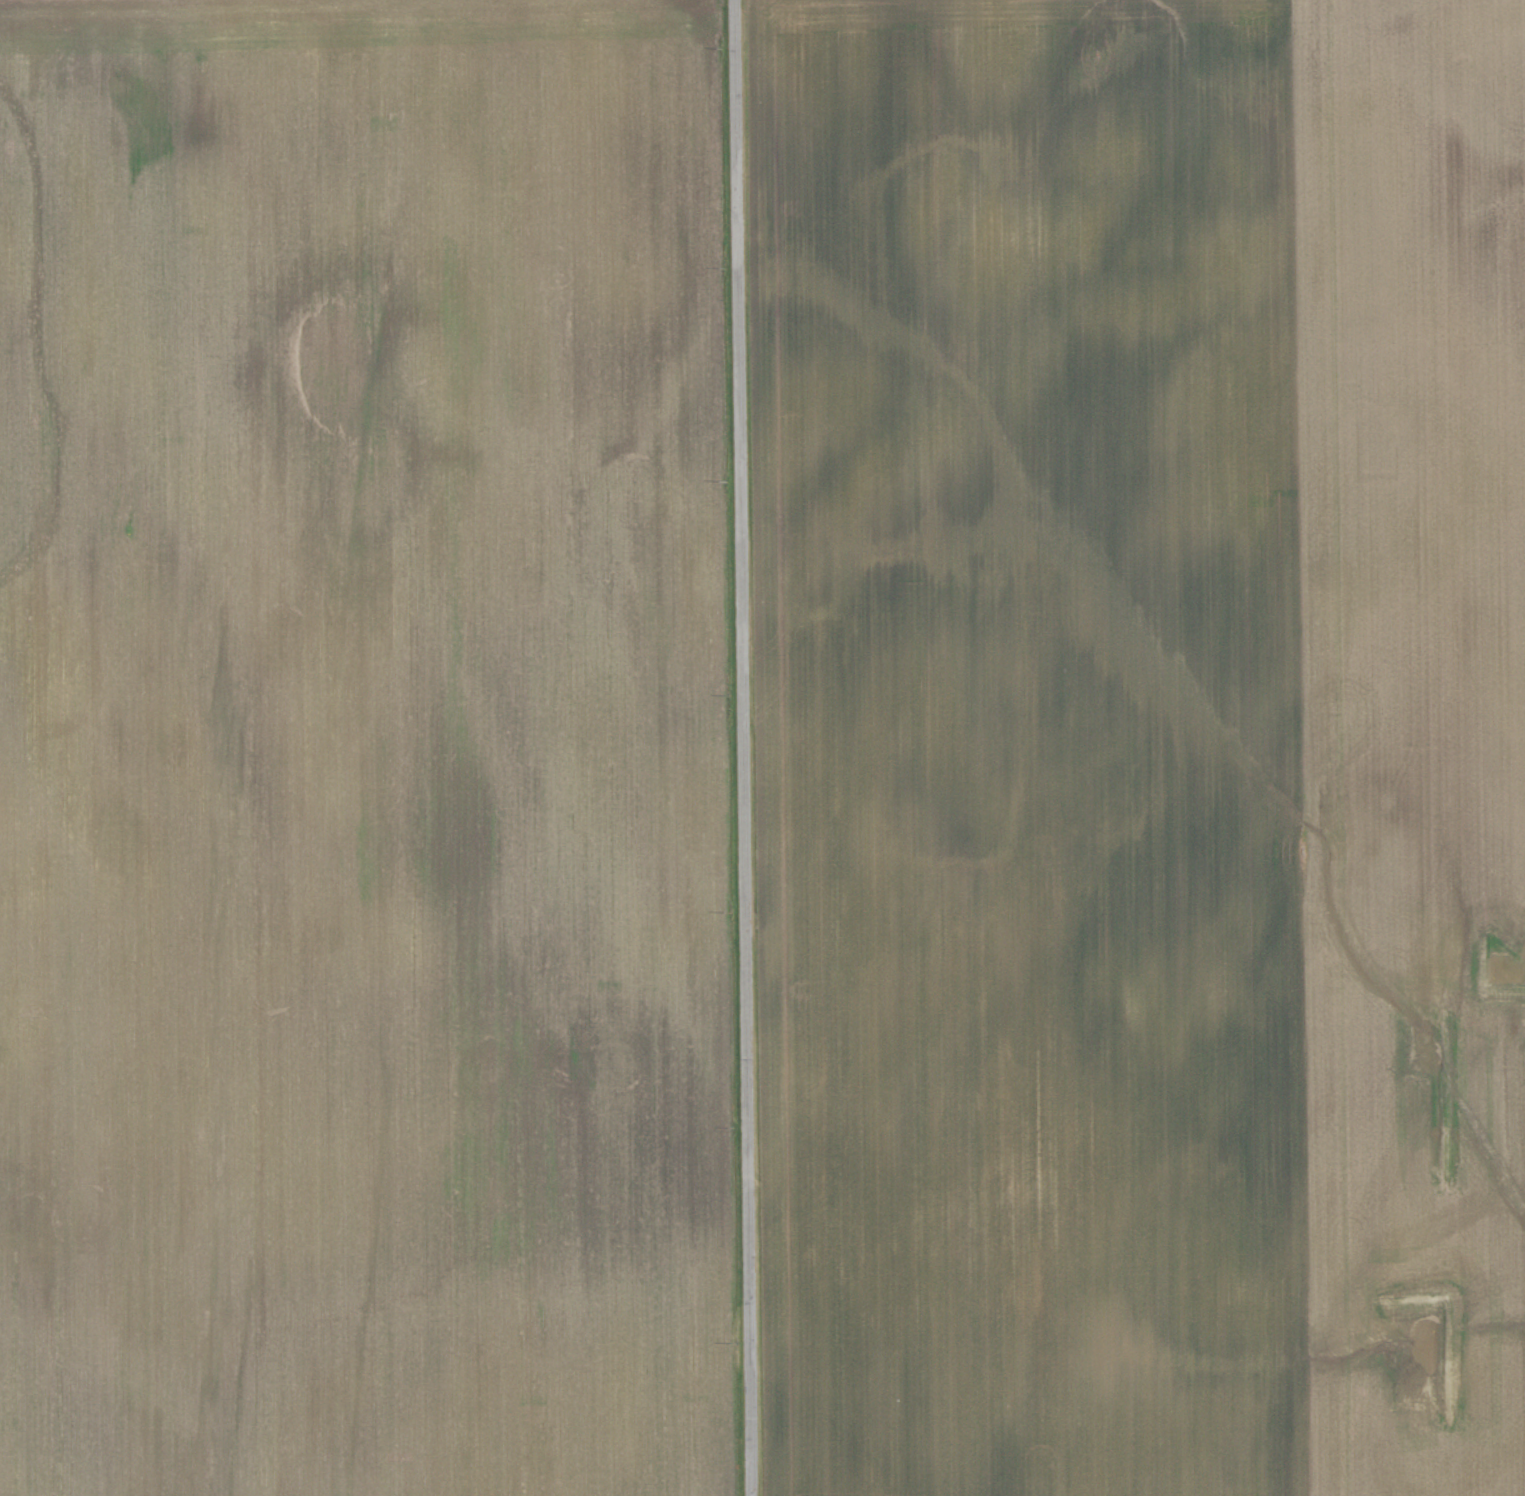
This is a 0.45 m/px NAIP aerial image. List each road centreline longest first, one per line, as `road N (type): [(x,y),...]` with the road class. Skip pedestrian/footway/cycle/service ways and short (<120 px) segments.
road 1 (residential): [(751,1495),(734,0)]

